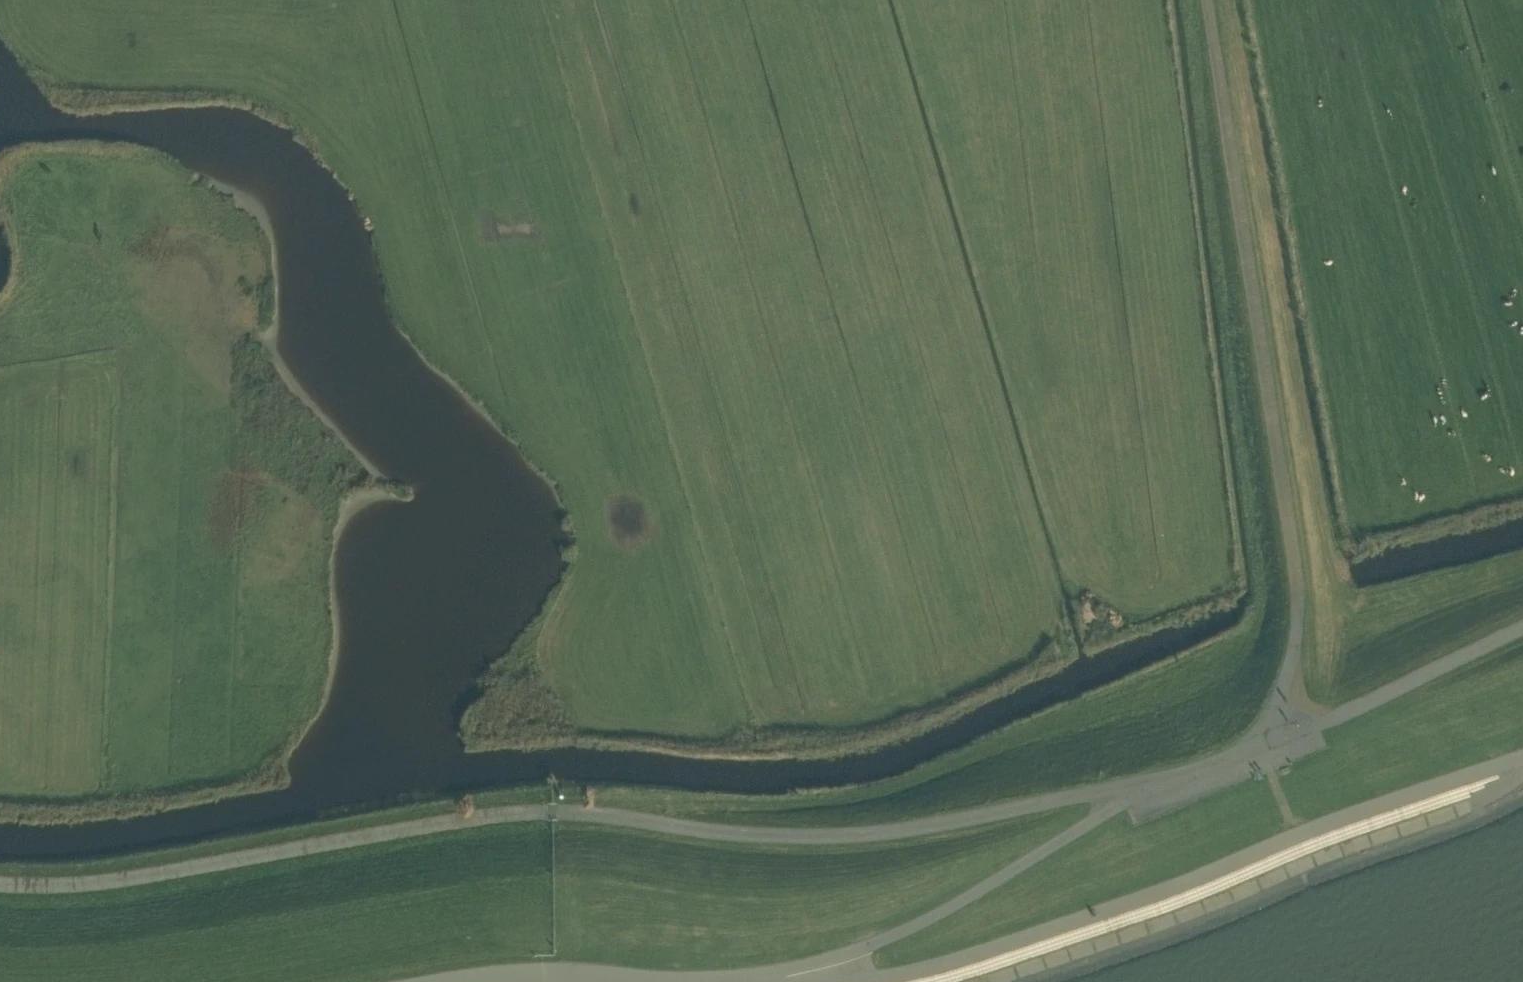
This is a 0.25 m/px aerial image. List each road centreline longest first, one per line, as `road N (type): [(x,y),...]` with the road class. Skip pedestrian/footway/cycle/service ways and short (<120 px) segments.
road 1 (unclassified): [(1202,777),(871,842),(759,842),(600,818),(548,819),(96,891),(0,892)]
road 2 (unclassified): [(1294,744),(1306,591),(1214,0)]
road 3 (unclassified): [(953,981),(1522,779)]
road 4 (unclassified): [(786,981),(949,920),(1095,830),(1202,777)]
road 5 (unclassified): [(1294,744),(1522,638)]
road 6 (unclassified): [(433,981),(545,968),(595,981)]

